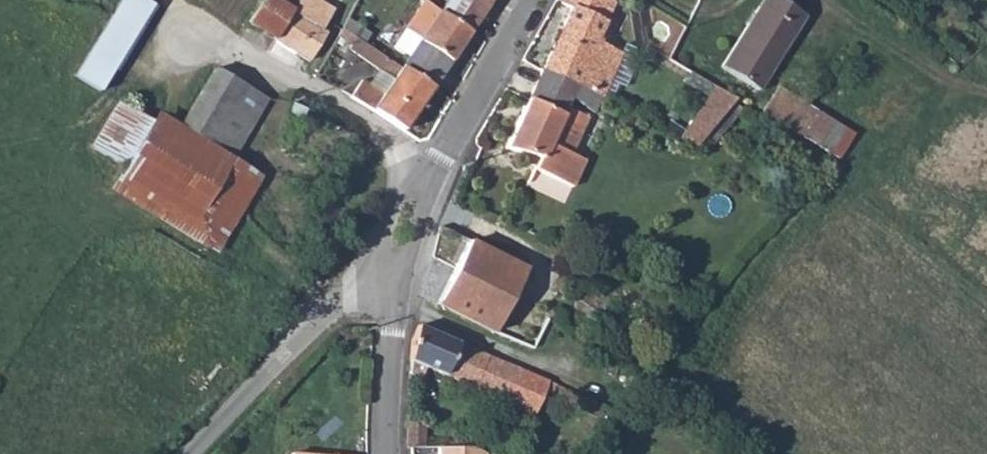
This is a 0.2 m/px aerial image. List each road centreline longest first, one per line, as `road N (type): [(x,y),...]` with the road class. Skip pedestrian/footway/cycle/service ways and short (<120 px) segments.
road 1 (residential): [(431,172),(366,122),(190,24)]
road 2 (residential): [(184,453),(348,292),(388,278)]
road 3 (residential): [(534,0),(431,172)]
road 4 (residential): [(388,278),(390,453)]

